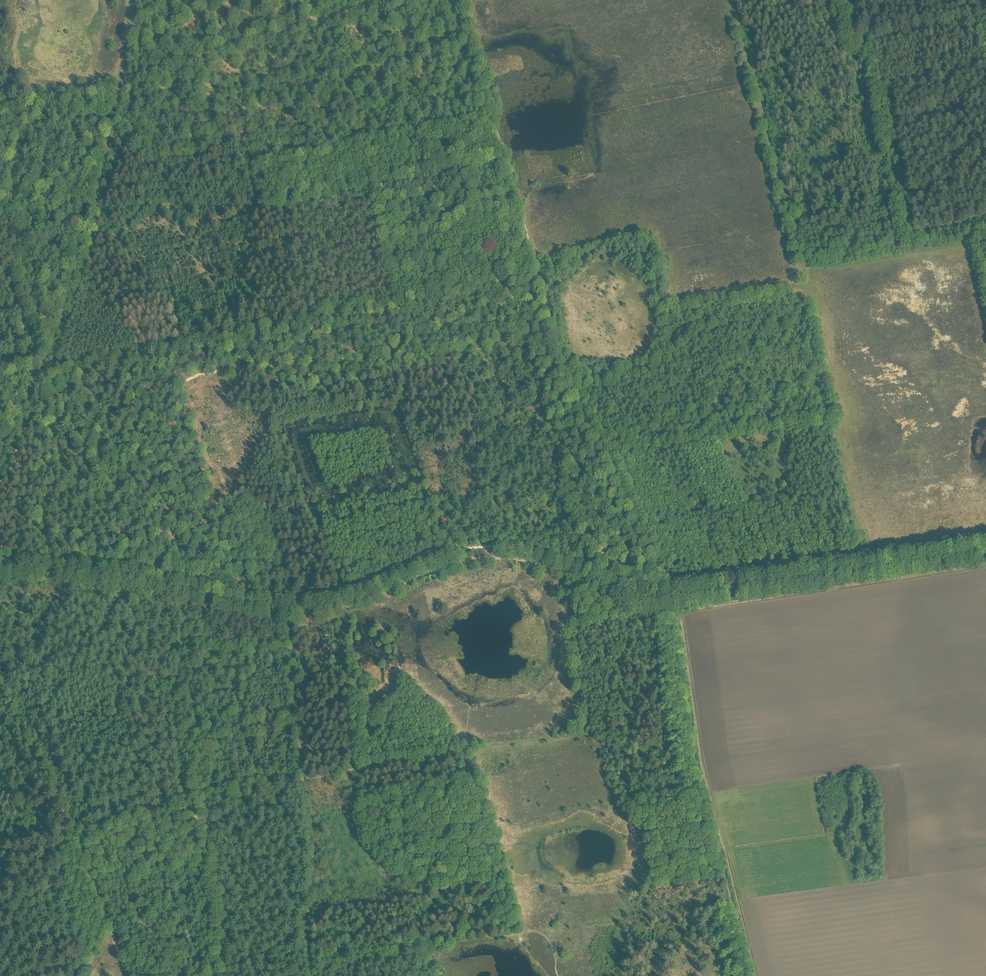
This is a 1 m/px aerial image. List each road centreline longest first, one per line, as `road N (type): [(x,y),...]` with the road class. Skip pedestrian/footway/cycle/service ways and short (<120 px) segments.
road 1 (unclassified): [(985,554),(659,602),(518,559),(475,558),(342,607),(299,614),(134,580),(0,571)]
road 2 (track): [(869,571),(730,0)]
road 3 (track): [(537,271),(495,116),(253,164),(159,153),(112,112)]
road 4 (tertiary): [(0,450),(73,278),(135,0)]
road 5 (track): [(537,271),(563,371),(671,601),(687,708)]
road 6 (track): [(241,327),(537,271)]
road 7 (track): [(476,751),(584,738),(558,558)]
road 8 (track): [(0,695),(72,831),(198,803)]
road 9 (track): [(198,803),(476,751)]
road 10 (track): [(370,7),(120,81)]
road 11 (track): [(0,371),(241,327)]
road 12 (track): [(127,975),(72,831),(0,848)]
road 13 (track): [(985,21),(881,41),(866,55),(846,47),(835,0)]
road 14 (track): [(476,751),(524,932)]
road 15 (track): [(462,0),(495,116)]

